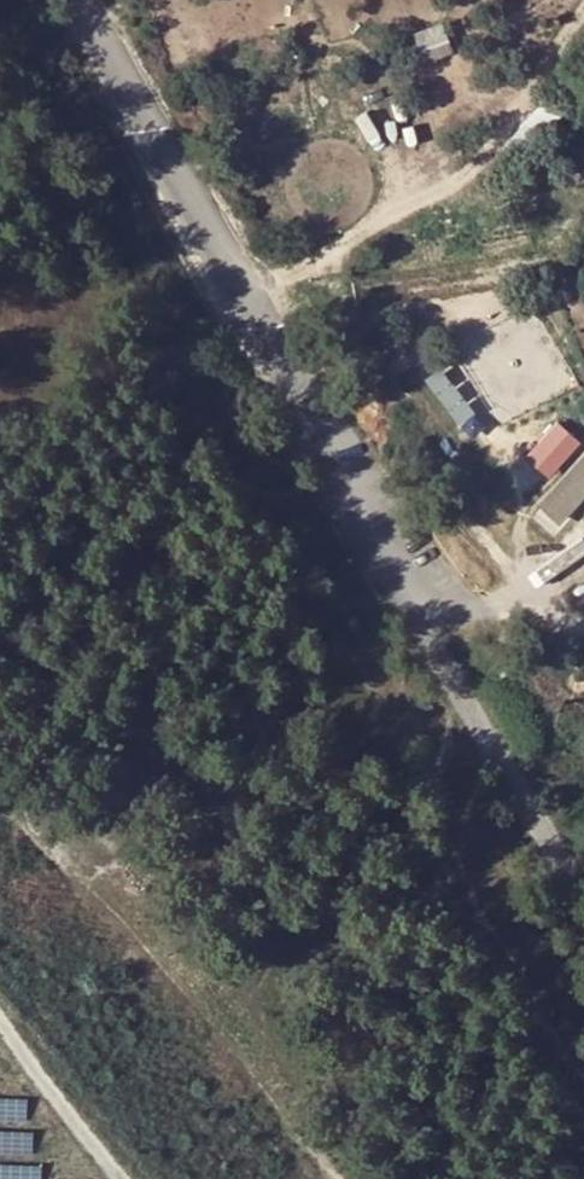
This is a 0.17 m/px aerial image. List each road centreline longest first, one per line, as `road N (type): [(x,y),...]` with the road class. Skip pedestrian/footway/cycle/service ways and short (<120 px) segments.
road 1 (unclassified): [(65,0),(442,656)]
road 2 (track): [(442,656),(583,907)]

